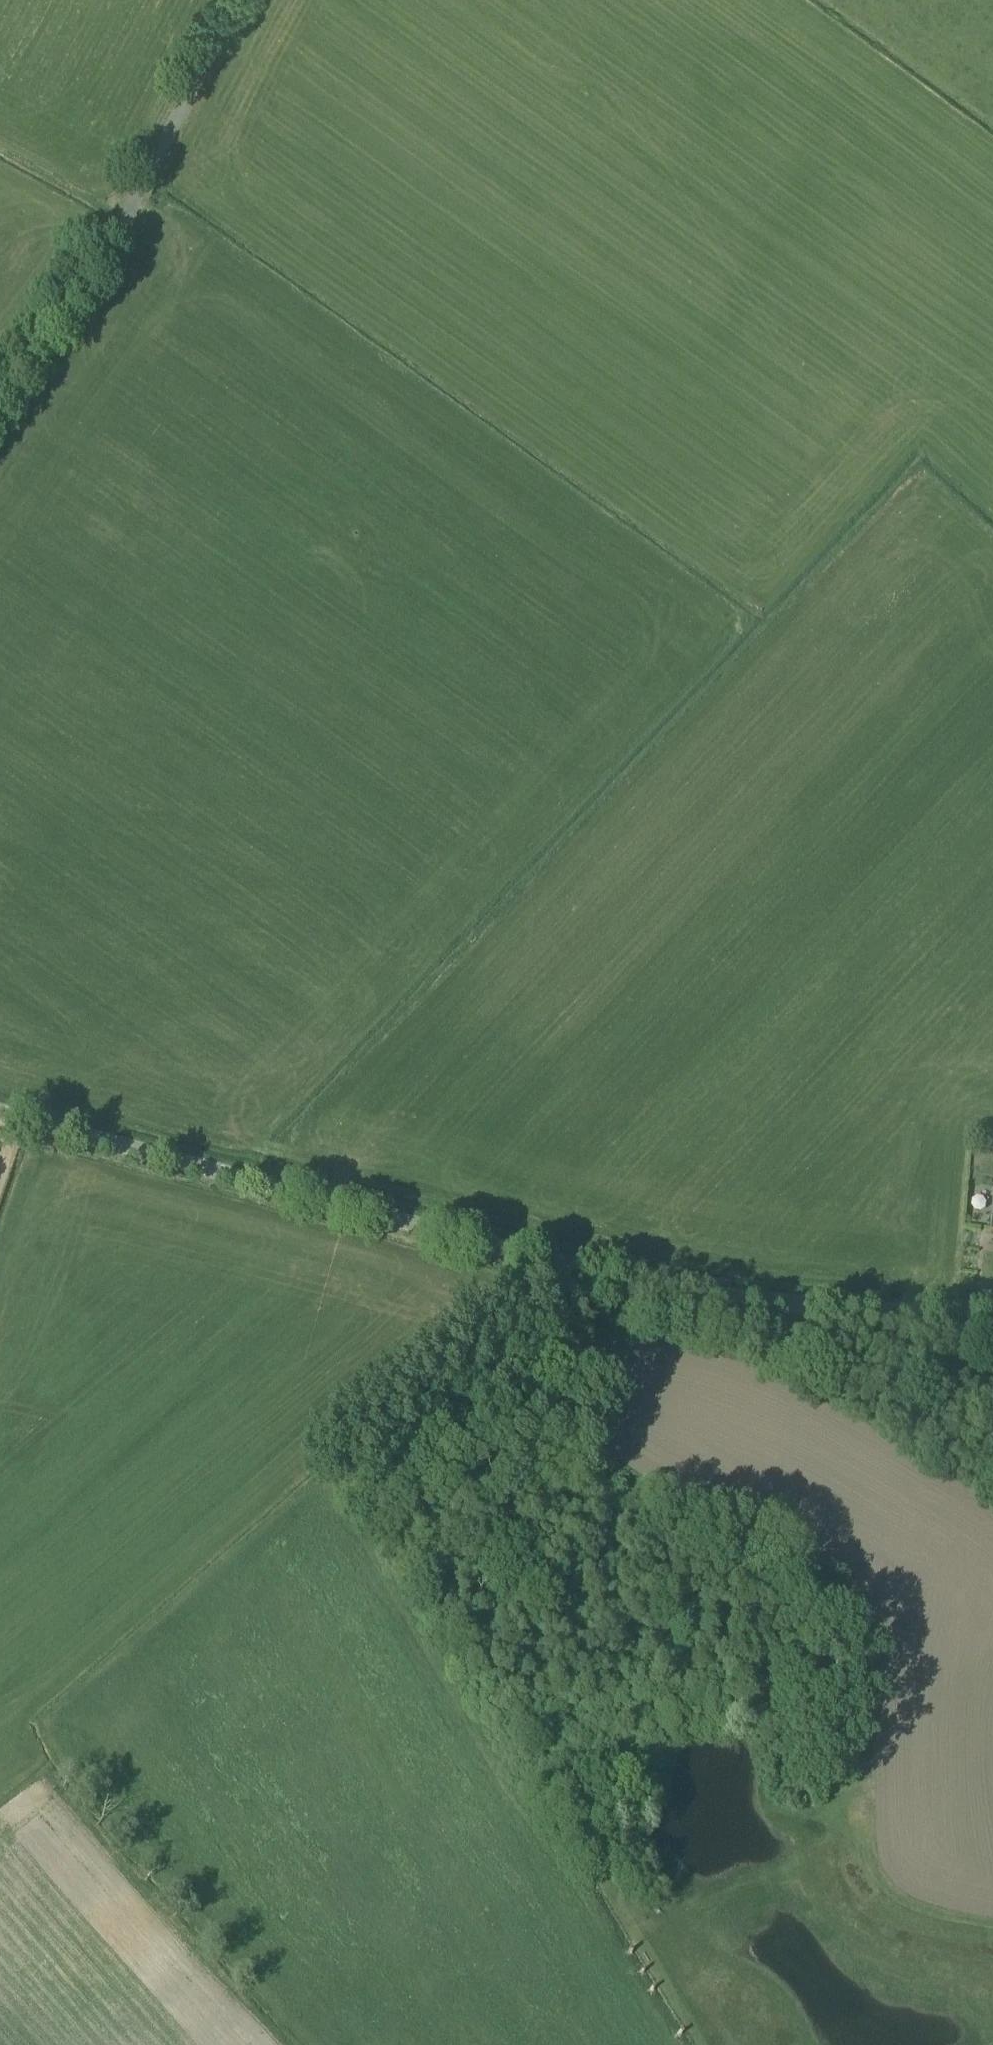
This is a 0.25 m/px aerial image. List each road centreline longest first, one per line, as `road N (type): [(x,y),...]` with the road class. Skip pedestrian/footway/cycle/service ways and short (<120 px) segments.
road 1 (tertiary): [(0,1103),(646,1272),(992,1312)]
road 2 (unclassified): [(0,388),(71,289),(232,0)]

